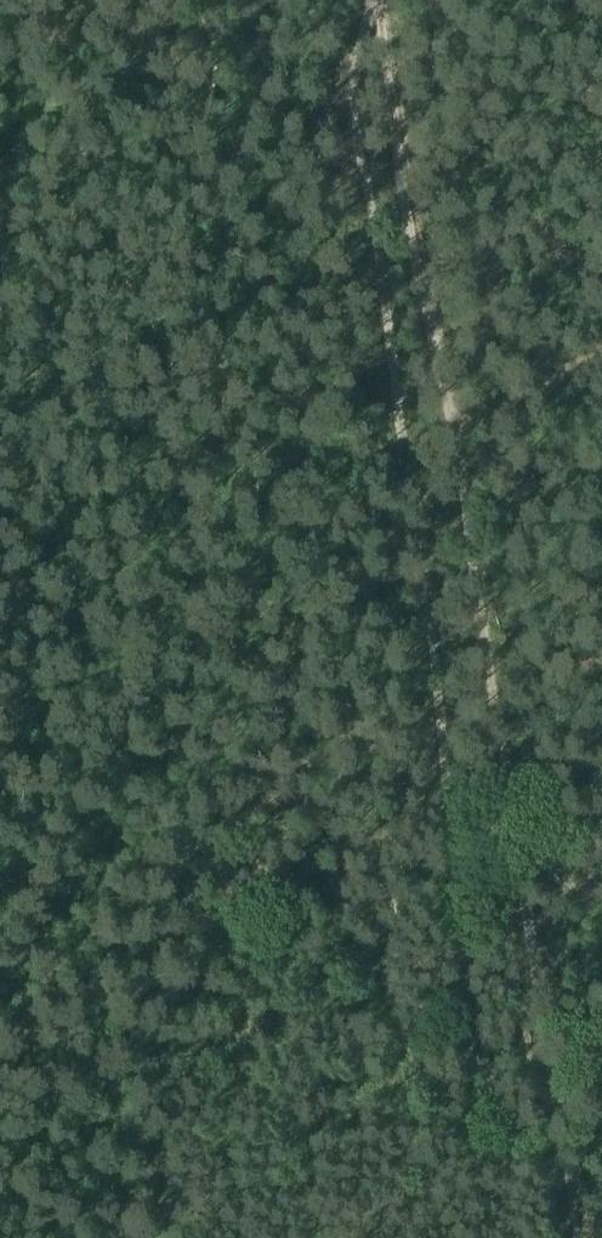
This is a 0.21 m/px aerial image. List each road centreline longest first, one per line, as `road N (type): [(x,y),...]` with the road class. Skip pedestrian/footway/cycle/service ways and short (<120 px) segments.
road 1 (track): [(387,68),(568,1237)]
road 2 (track): [(448,431),(601,345)]

